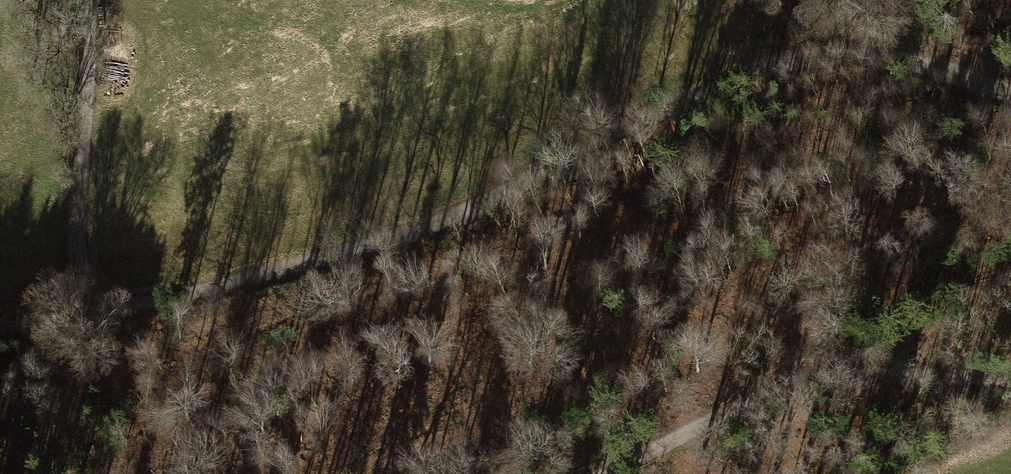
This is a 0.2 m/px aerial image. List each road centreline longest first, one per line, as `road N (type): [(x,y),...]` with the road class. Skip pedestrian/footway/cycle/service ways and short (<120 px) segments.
road 1 (track): [(1010,97),(940,63),(842,55),(750,73),(589,146),(471,216),(214,289),(92,311)]
road 2 (track): [(600,473),(793,388),(919,372),(1010,375)]
road 3 (track): [(80,0),(91,42),(80,260),(92,311)]

